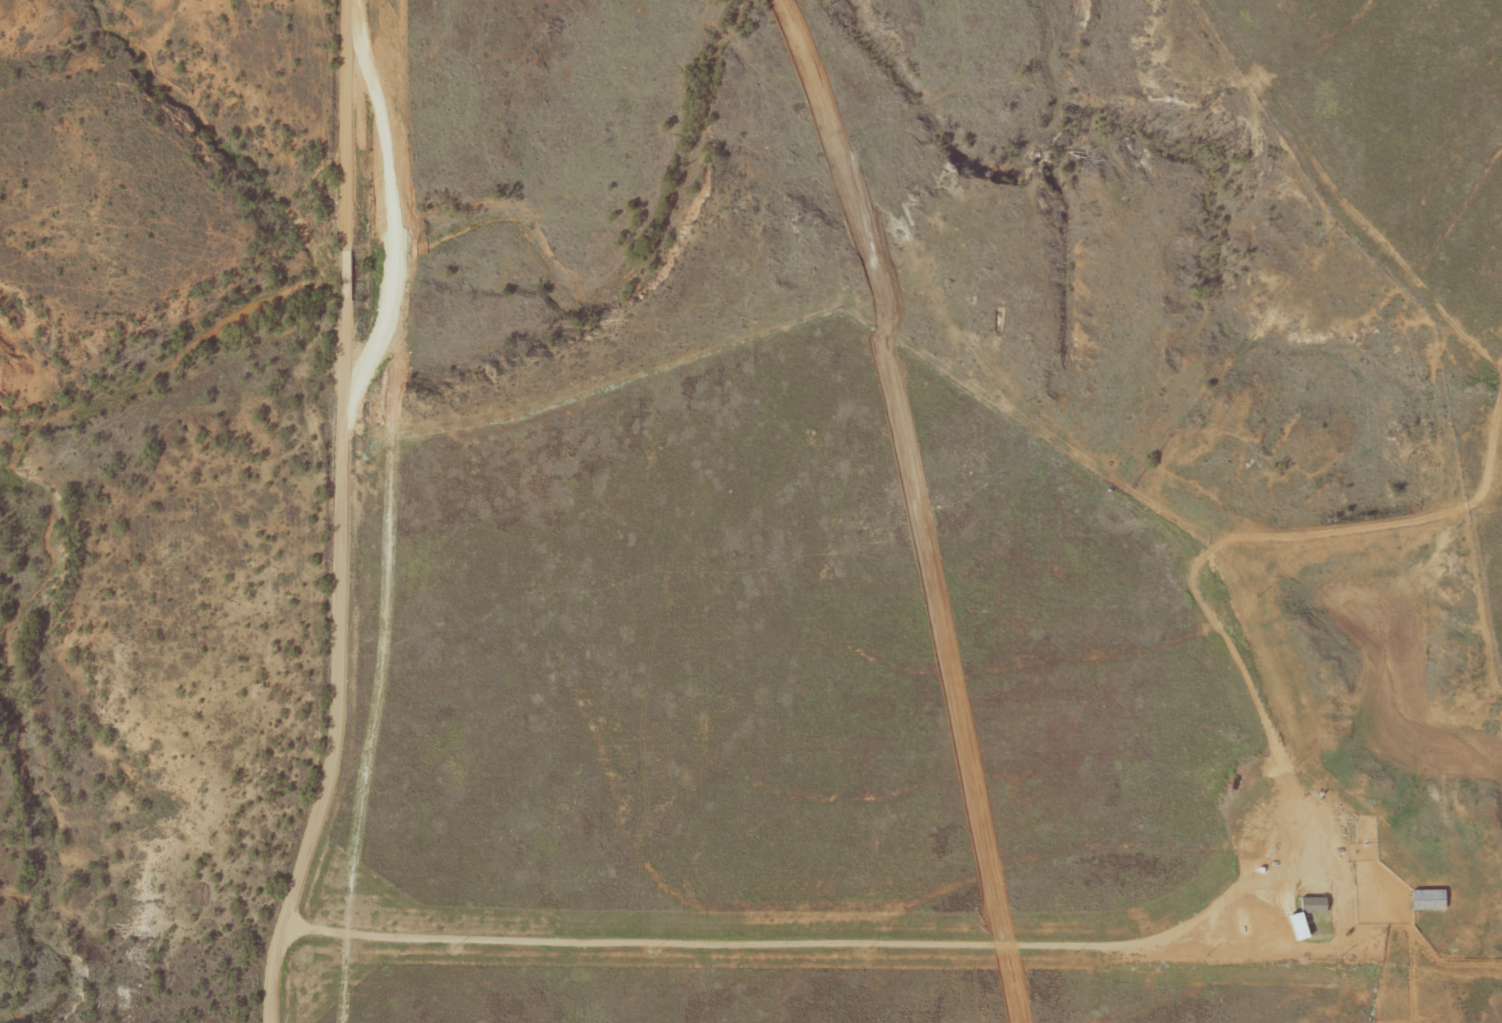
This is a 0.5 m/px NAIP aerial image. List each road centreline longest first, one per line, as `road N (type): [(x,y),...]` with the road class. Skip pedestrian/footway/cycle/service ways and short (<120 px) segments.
road 1 (residential): [(281,1022),(286,886),(327,799),(357,651),(372,0)]

